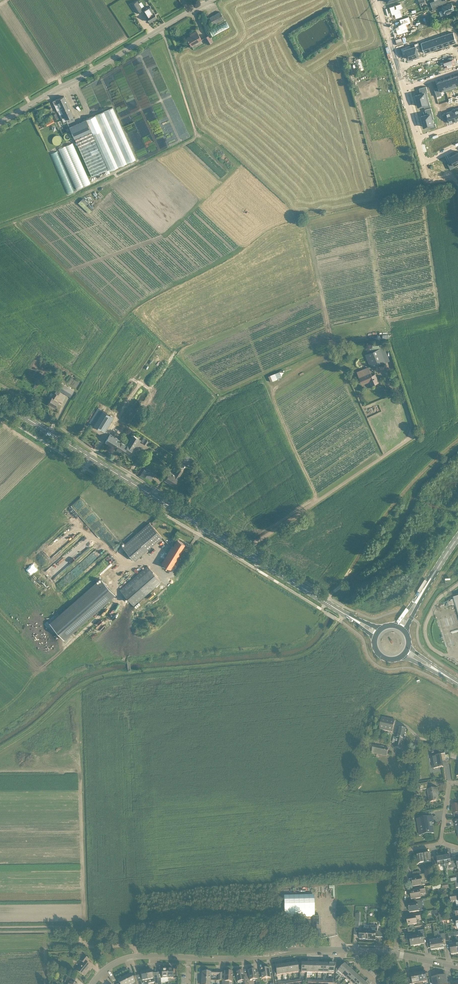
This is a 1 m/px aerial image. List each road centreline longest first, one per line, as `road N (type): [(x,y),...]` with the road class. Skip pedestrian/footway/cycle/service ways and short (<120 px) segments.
road 1 (secondary): [(339,610),(0,401)]
road 2 (track): [(385,953),(414,753),(427,744),(457,747)]
road 3 (tertiary): [(0,123),(211,0)]
road 4 (residential): [(187,959),(357,952)]
road 5 (residential): [(395,954),(411,852),(441,845)]

